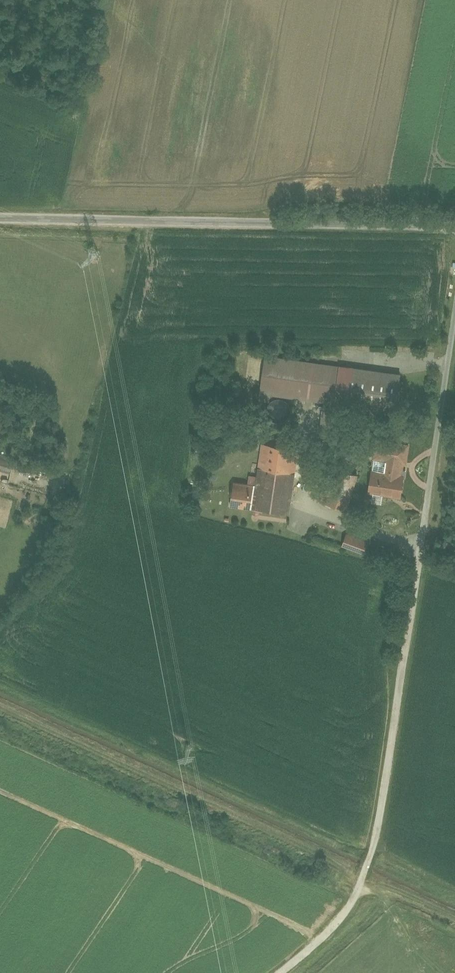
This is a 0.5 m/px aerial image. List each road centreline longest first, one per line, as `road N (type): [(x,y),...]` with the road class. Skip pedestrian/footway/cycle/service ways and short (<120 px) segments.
road 1 (track): [(282,972),(348,908),(373,849),(422,551)]
road 2 (unclassified): [(454,224),(0,220)]
road 3 (residential): [(422,551),(454,347)]

